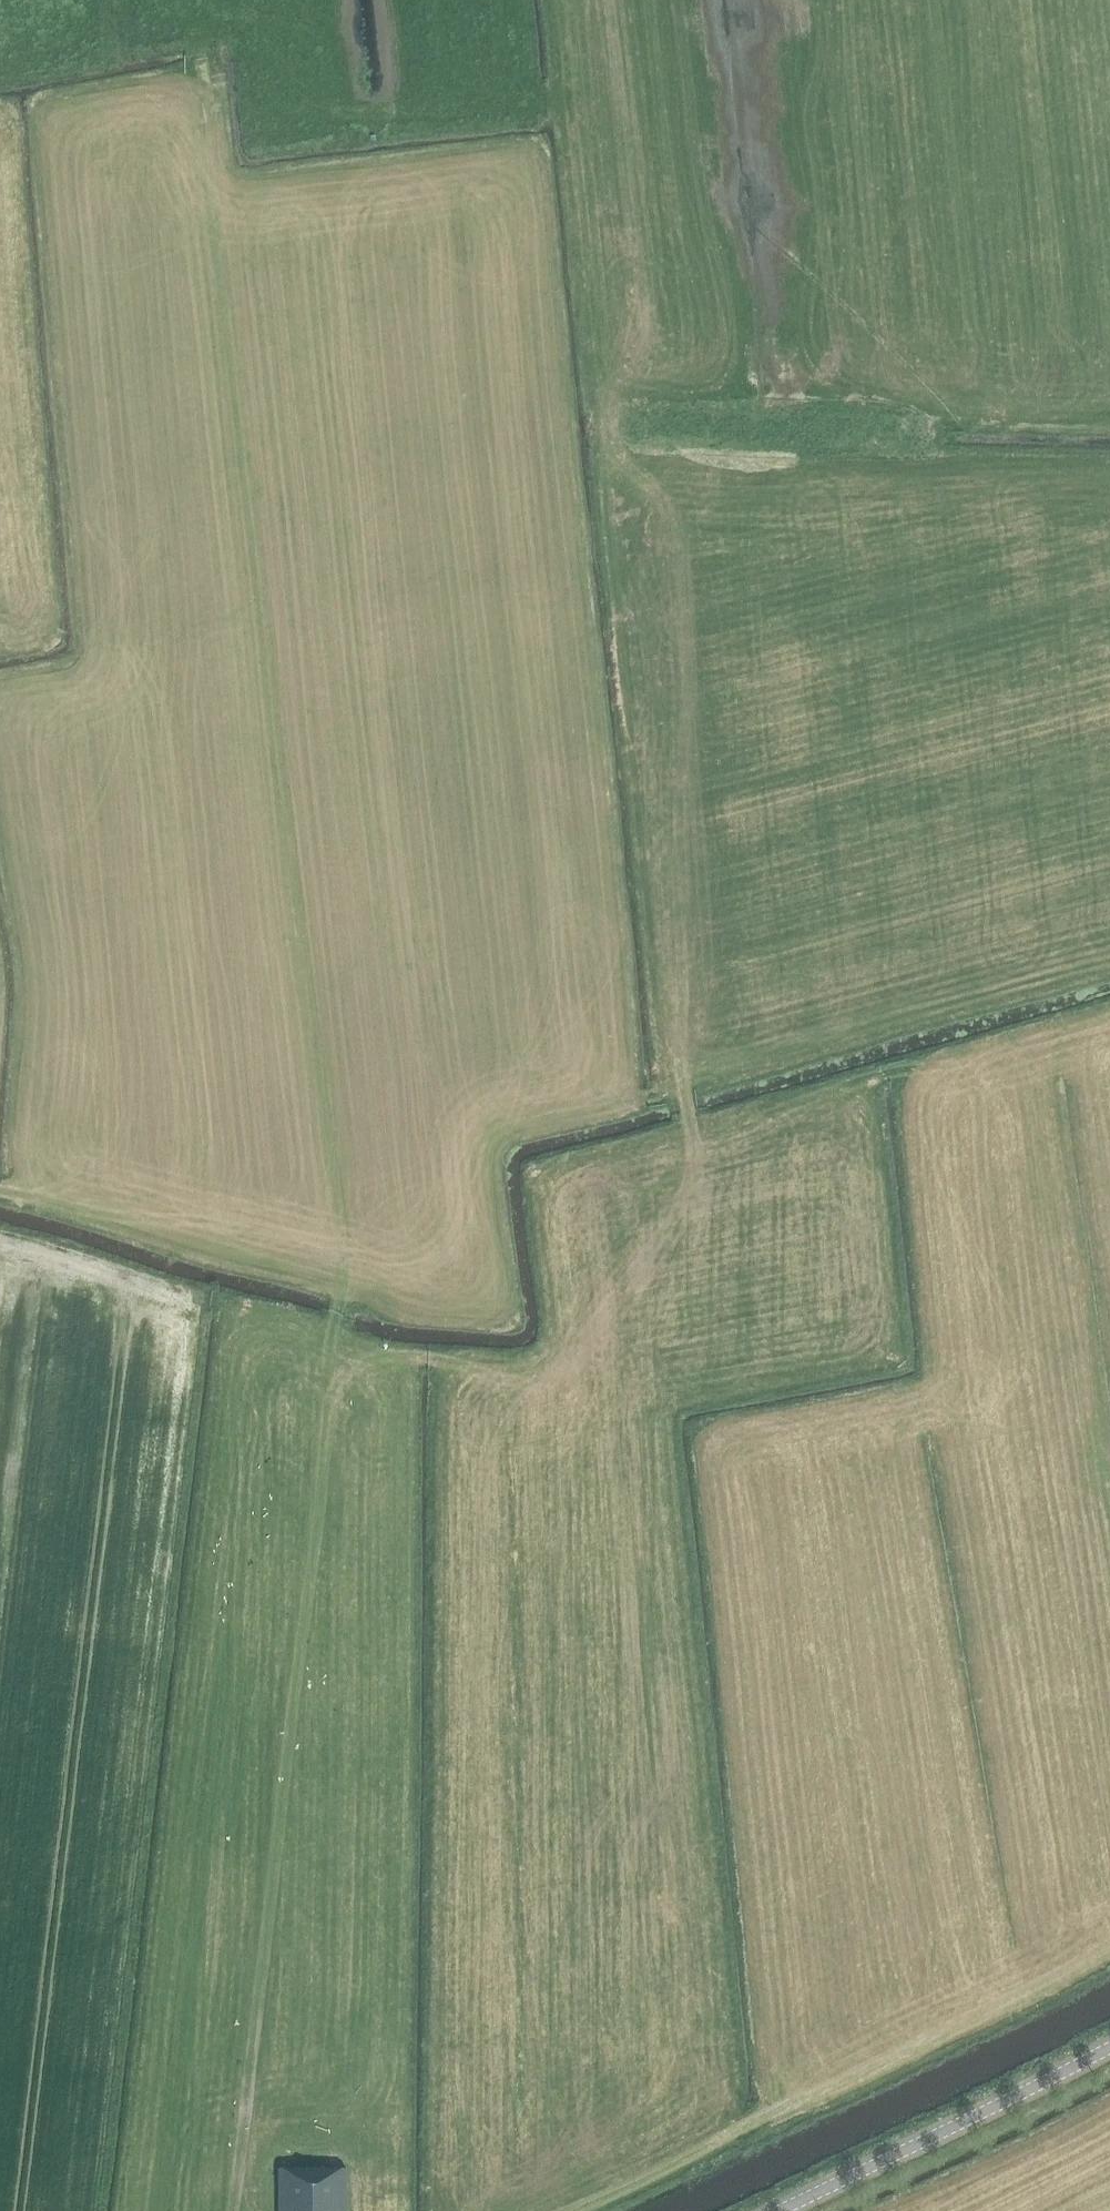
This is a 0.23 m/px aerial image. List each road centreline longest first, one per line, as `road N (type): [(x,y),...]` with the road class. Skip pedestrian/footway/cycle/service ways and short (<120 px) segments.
road 1 (unclassified): [(777,2210),(1109,2048)]

